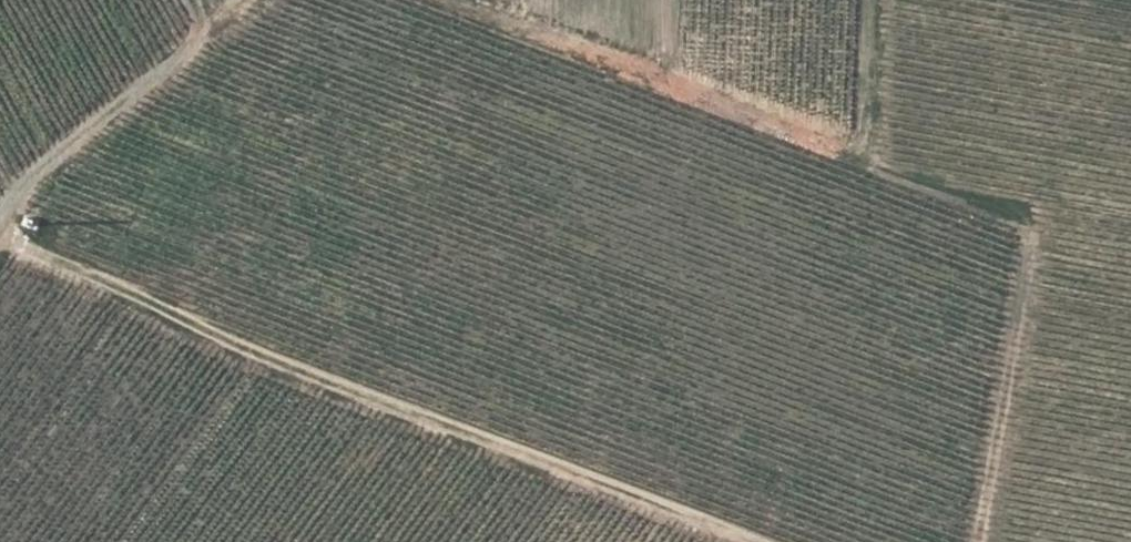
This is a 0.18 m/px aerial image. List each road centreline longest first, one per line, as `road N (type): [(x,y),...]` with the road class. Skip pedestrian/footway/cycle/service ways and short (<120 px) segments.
road 1 (track): [(722,541),(316,385),(0,237)]
road 2 (track): [(870,0),(861,158),(1030,223),(974,541)]
road 3 (track): [(0,237),(30,185),(199,41),(177,0)]

